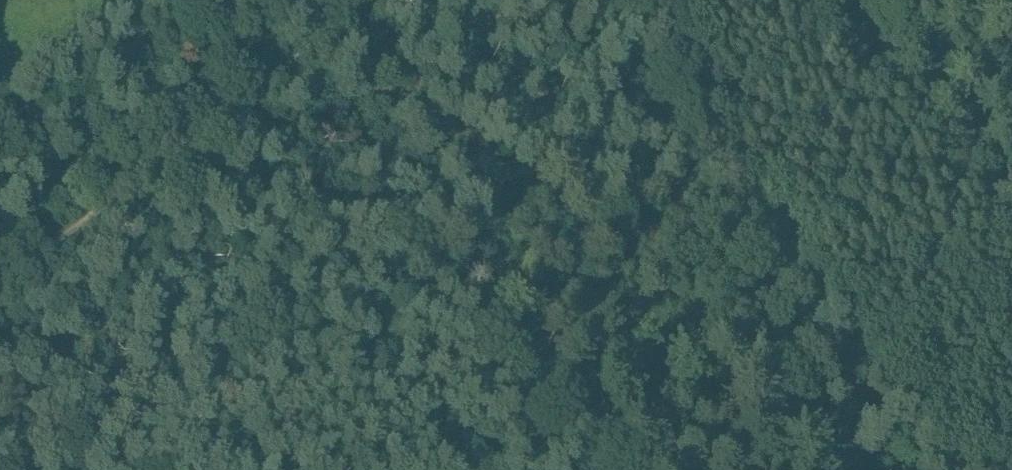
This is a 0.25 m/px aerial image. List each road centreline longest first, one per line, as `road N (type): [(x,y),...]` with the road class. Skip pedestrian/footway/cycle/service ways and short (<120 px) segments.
road 1 (track): [(0,268),(328,0)]

